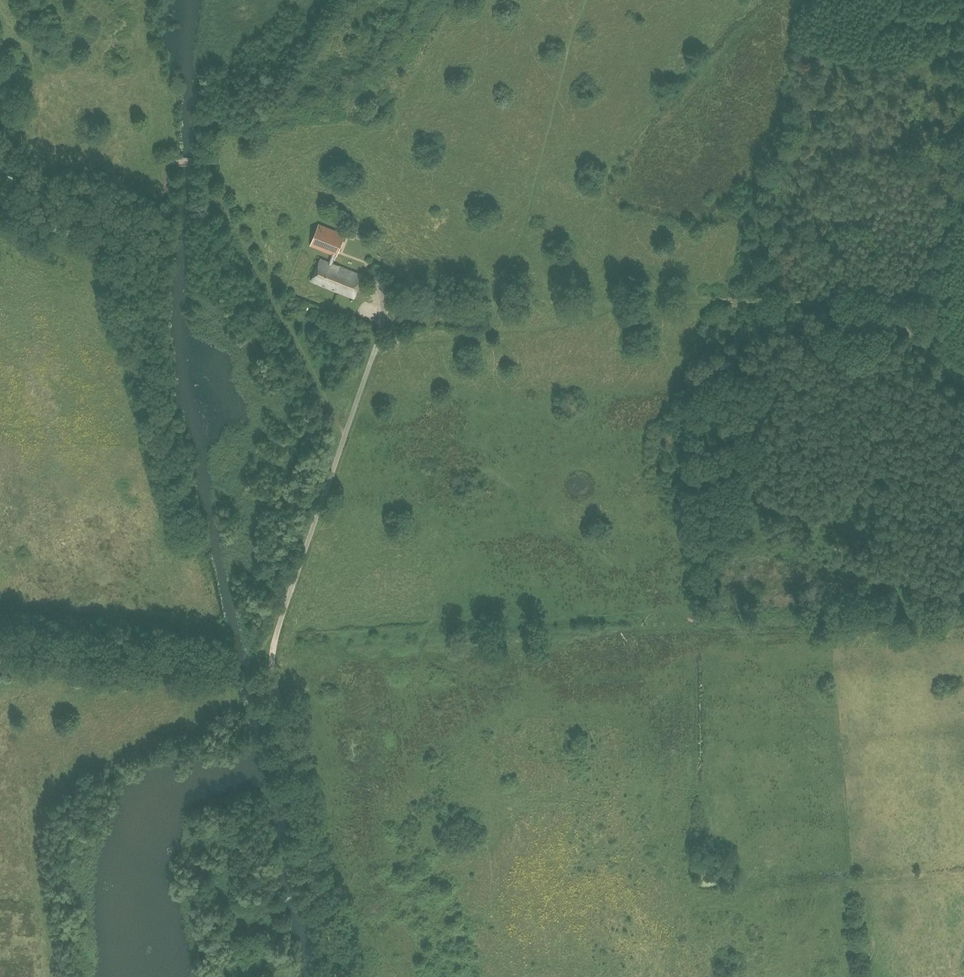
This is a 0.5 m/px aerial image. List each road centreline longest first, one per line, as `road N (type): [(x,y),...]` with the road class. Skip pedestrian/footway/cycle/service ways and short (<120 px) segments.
road 1 (track): [(338,976),(272,660),(378,339)]
road 2 (track): [(222,662),(0,639)]

